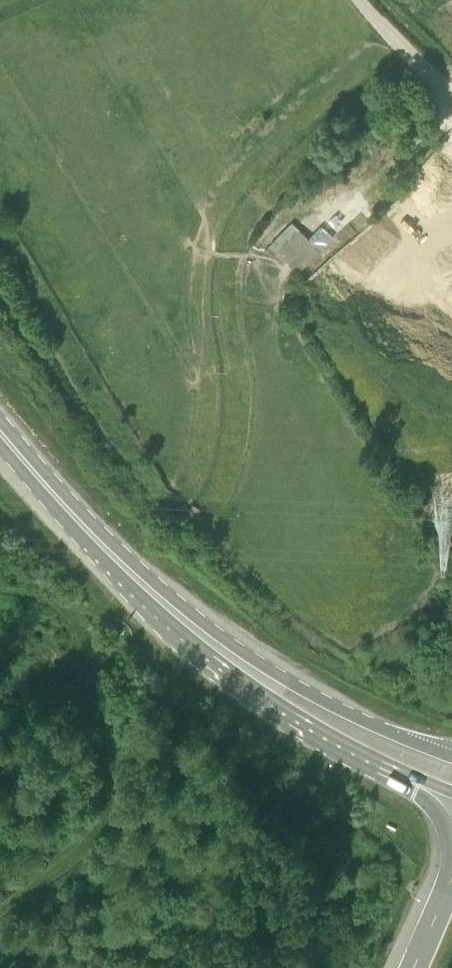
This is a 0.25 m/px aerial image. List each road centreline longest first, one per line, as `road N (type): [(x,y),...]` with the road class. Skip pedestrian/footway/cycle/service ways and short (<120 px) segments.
road 1 (tertiary): [(120,565),(186,634),(267,695),(451,792)]
road 2 (tertiary): [(451,755),(296,684),(120,565)]
road 3 (tertiary): [(0,432),(120,565)]

